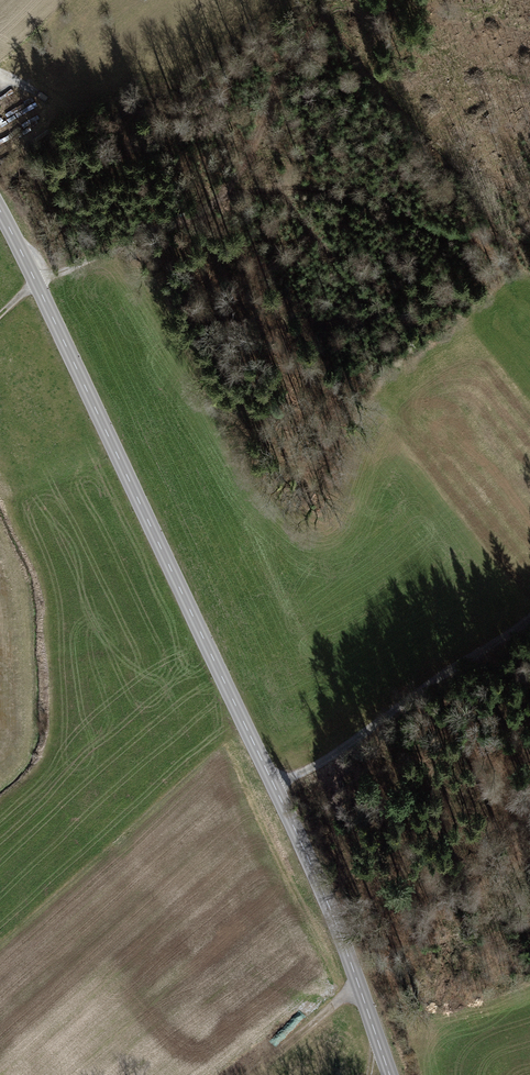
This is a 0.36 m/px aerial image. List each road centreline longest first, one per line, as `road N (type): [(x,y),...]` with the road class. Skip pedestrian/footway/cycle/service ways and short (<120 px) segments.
road 1 (tertiary): [(390,1074),(302,845),(0,212)]
road 2 (track): [(275,788),(529,616)]
road 3 (track): [(222,201),(313,190),(488,248)]
road 4 (track): [(450,235),(388,306),(372,310),(285,189)]
road 5 (track): [(222,201),(283,72),(320,20)]
road 6 (track): [(36,285),(222,201)]
road 7 (track): [(200,214),(245,314),(314,353)]
road 8 (track): [(360,989),(247,1074)]

